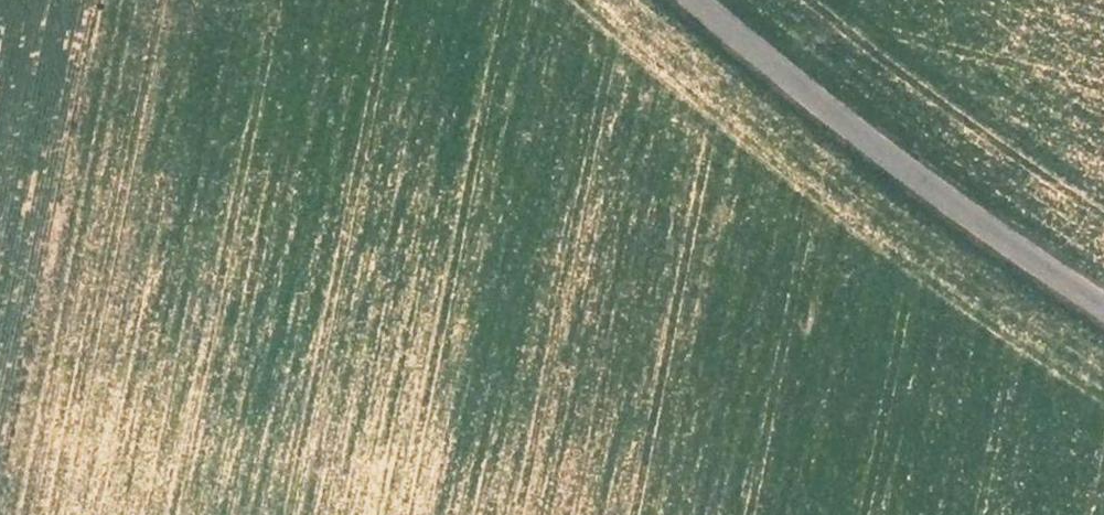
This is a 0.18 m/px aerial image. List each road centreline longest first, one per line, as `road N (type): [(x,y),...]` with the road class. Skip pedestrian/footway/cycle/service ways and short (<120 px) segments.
road 1 (residential): [(696,0),(835,117),(1103,300)]

